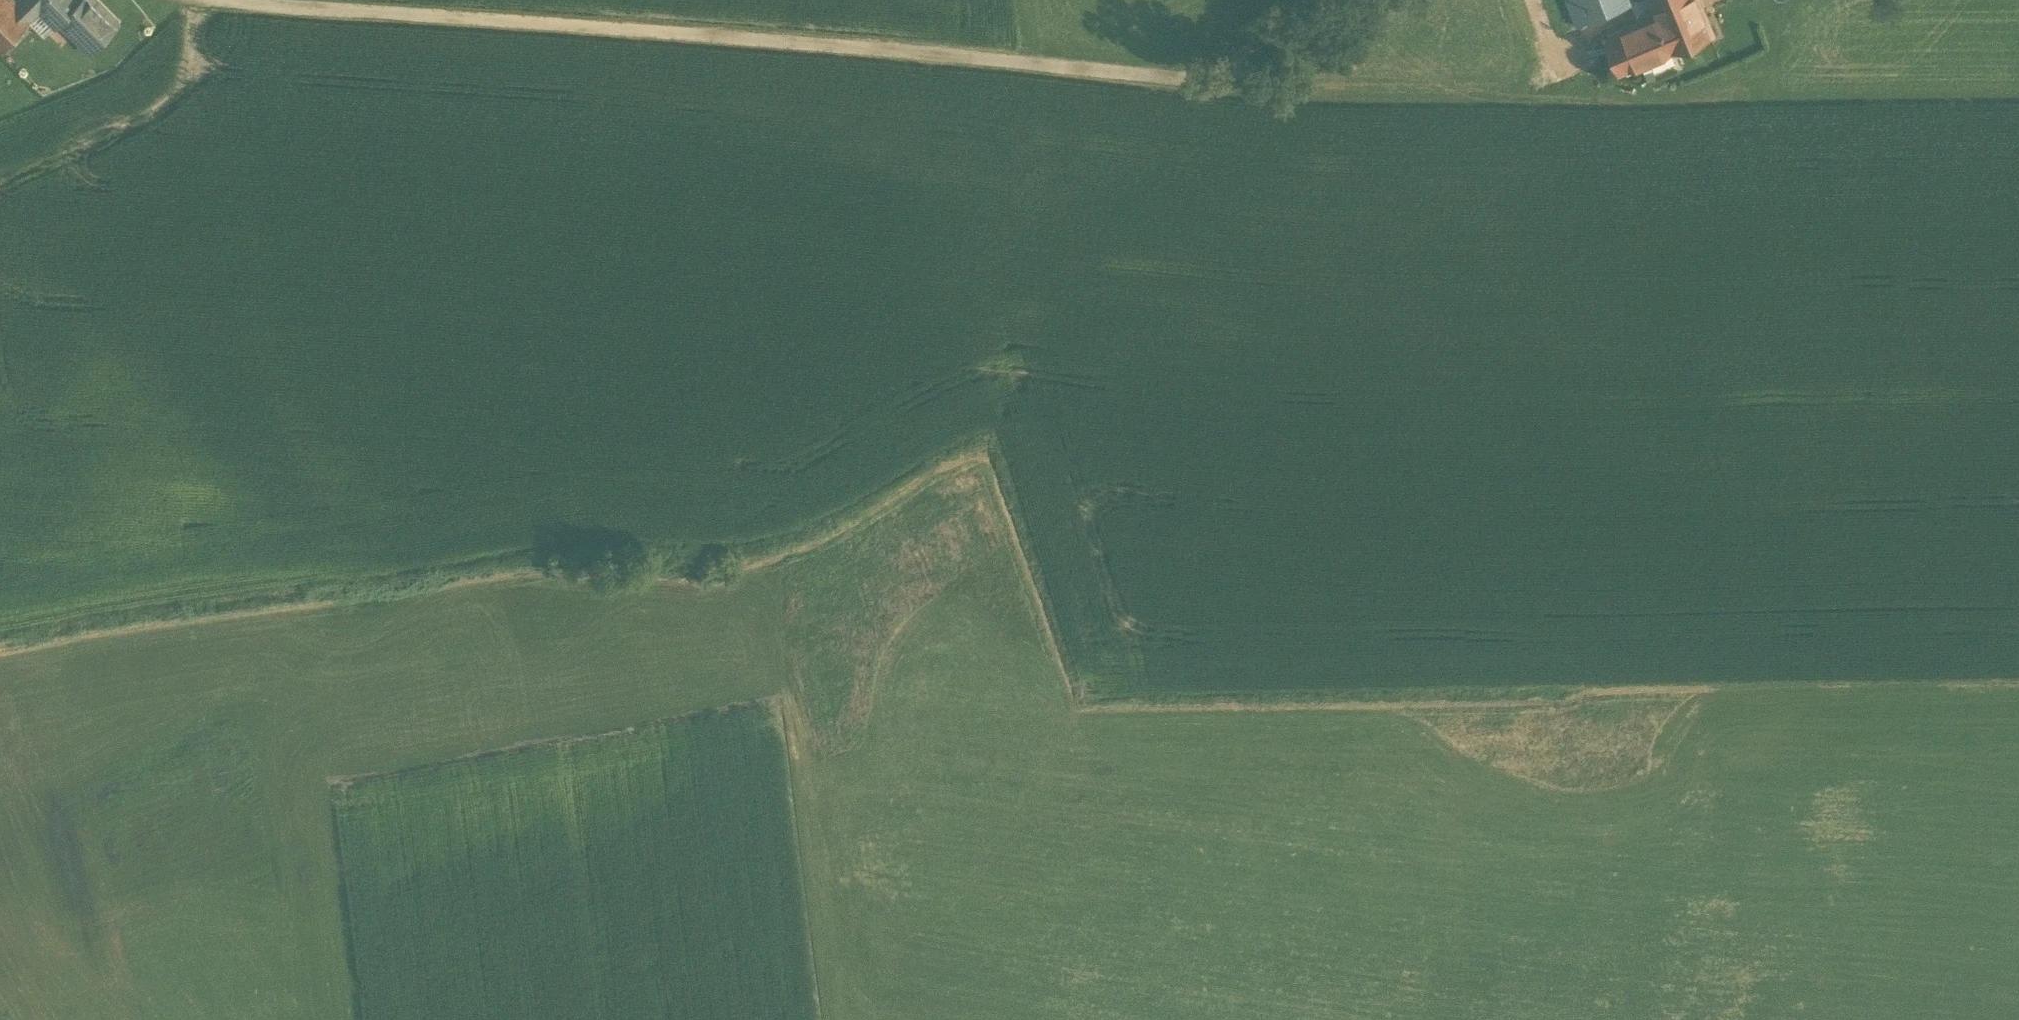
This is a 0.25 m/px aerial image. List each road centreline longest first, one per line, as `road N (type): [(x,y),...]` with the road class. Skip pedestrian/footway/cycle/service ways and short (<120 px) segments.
road 1 (track): [(240,0),(1180,75),(1219,63),(1325,0)]

